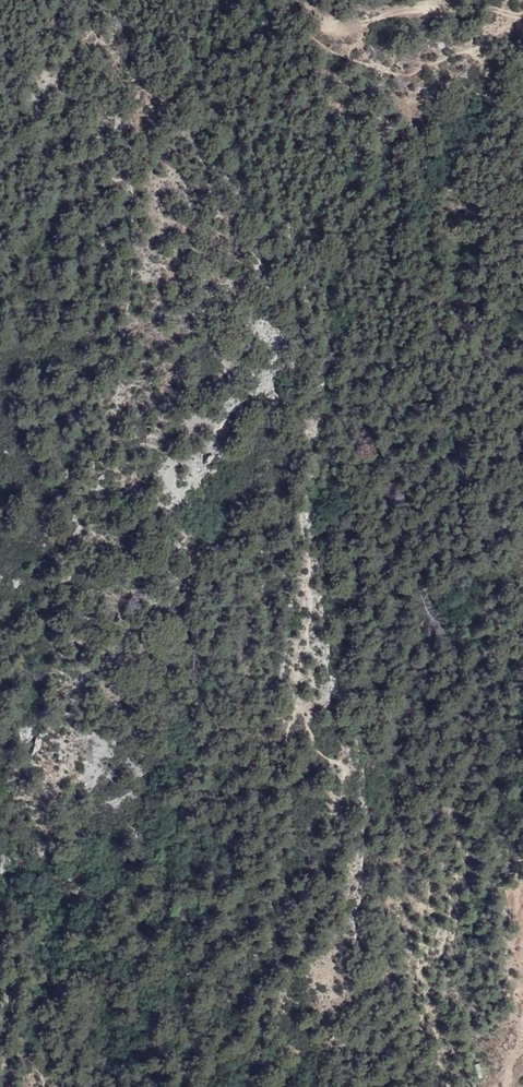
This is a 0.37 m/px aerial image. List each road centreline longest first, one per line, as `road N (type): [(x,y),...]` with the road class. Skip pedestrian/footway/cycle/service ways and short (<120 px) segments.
road 1 (track): [(522,11),(433,3),(305,30)]

